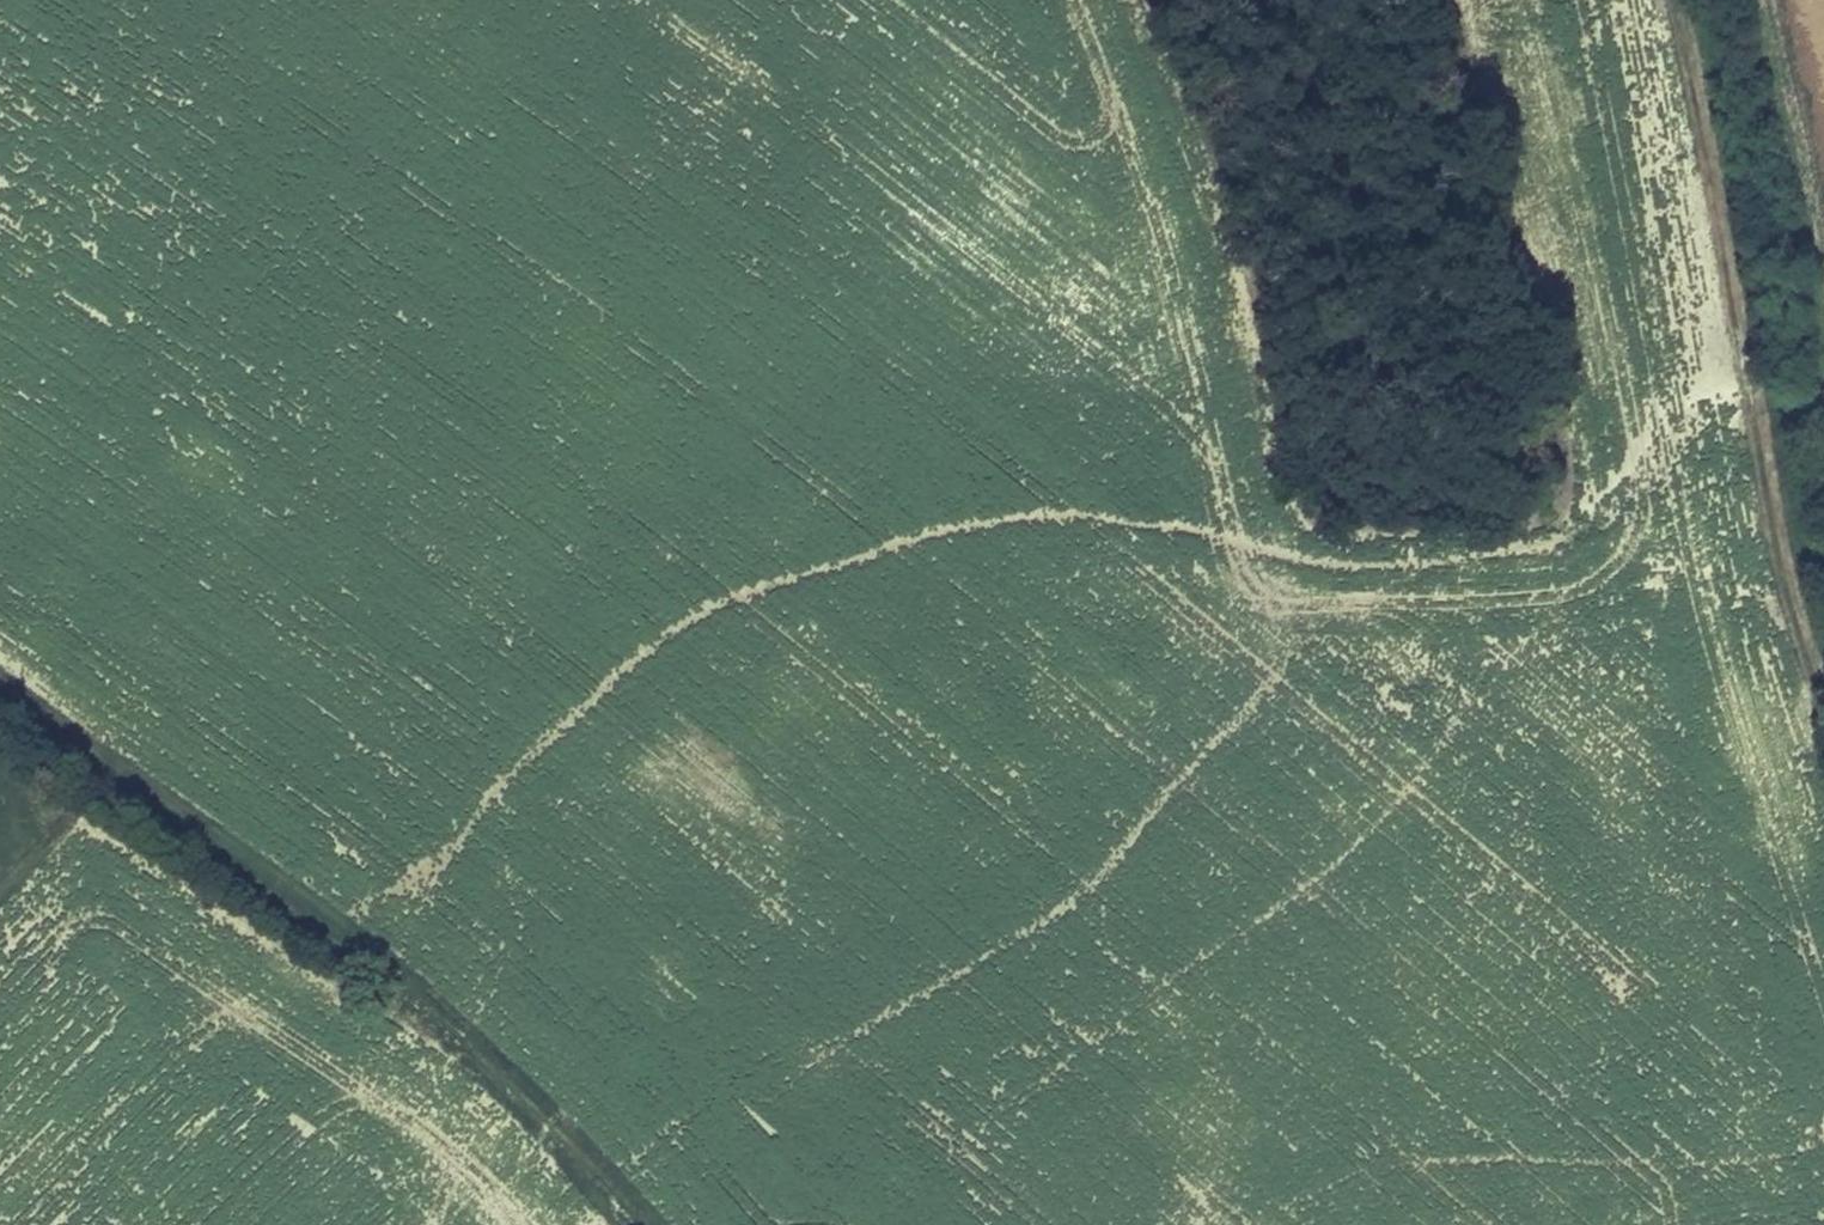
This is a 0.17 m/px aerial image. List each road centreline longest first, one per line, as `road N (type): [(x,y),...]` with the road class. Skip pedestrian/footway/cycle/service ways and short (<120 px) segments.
road 1 (track): [(0,704),(398,982),(489,1060),(643,1224)]
road 2 (track): [(1680,0),(1781,534),(1823,695)]

